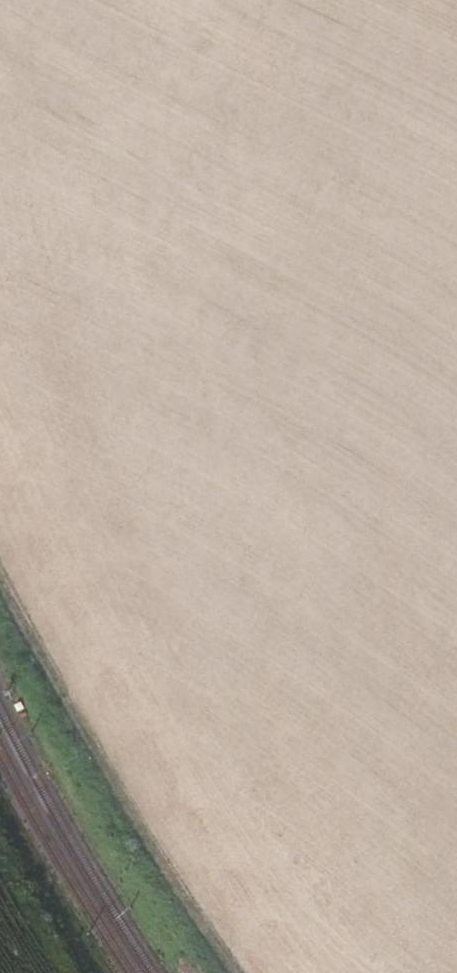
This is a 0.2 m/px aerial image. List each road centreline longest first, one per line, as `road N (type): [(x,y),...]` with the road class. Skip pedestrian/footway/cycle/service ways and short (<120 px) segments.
road 1 (track): [(282,972),(164,814),(0,510)]

